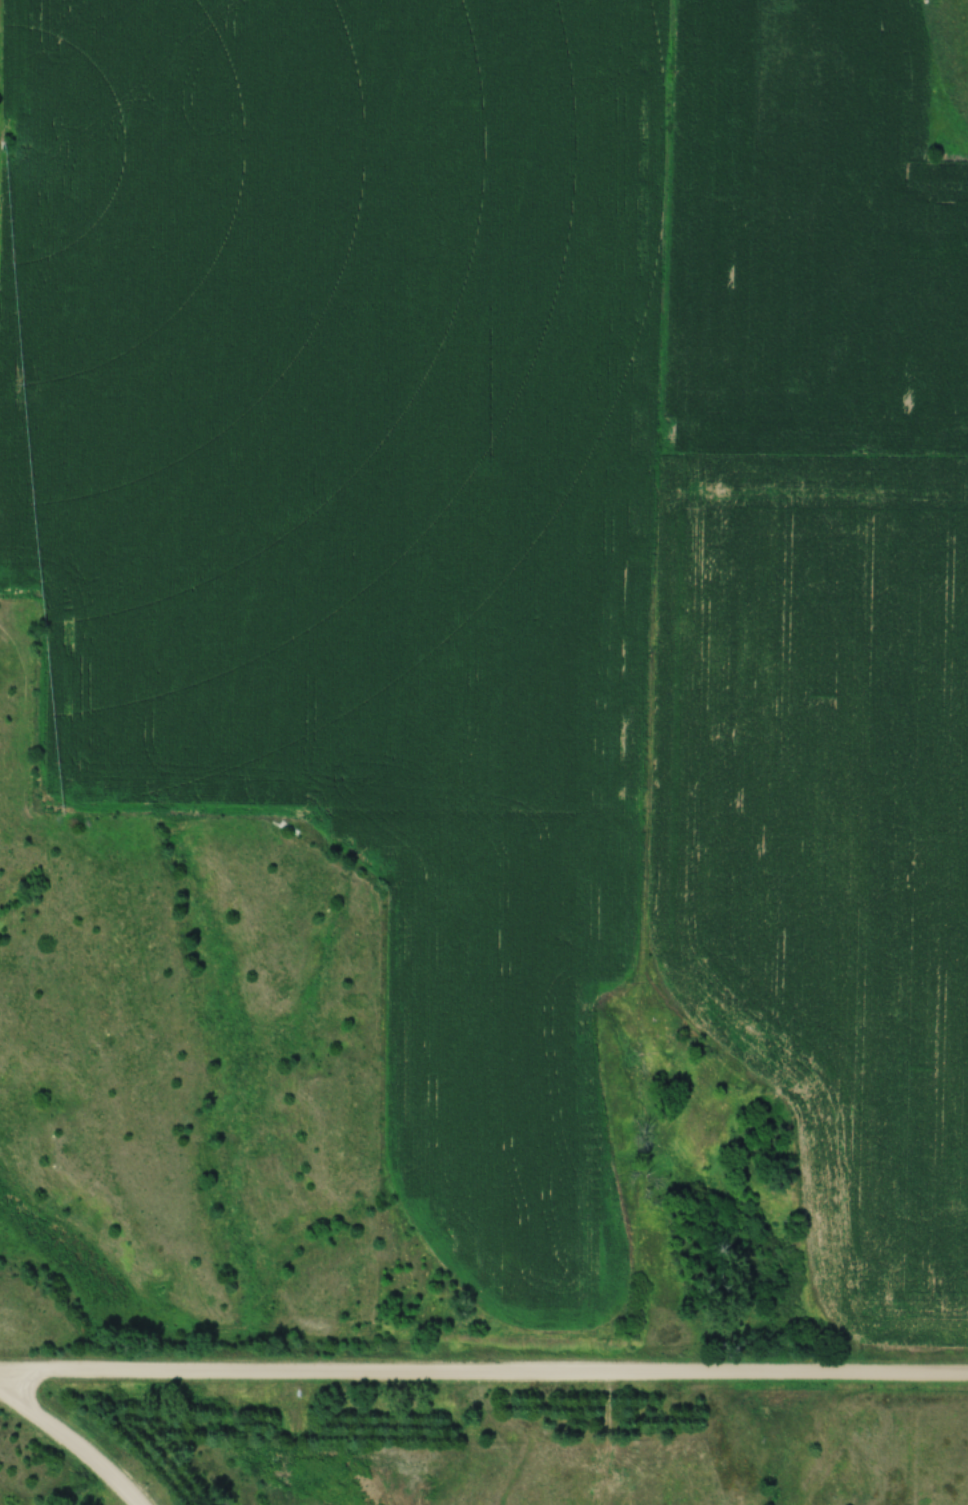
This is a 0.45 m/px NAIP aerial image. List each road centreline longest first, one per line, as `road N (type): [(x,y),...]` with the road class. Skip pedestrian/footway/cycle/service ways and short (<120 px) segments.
road 1 (residential): [(0,1373),(59,1363),(967,1372)]
road 2 (tertiary): [(141,1504),(91,1453),(21,1401)]

